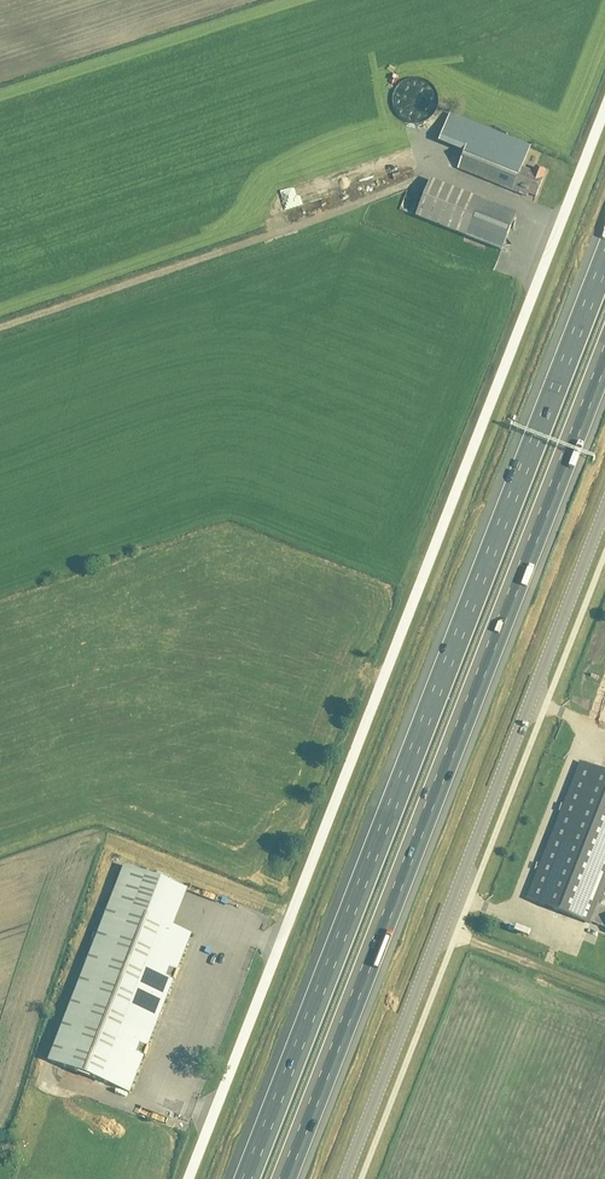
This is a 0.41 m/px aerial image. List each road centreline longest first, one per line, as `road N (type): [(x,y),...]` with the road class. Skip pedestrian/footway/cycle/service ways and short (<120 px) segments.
road 1 (unclassified): [(188,1178),(604,109)]
road 2 (motorway): [(604,263),(248,1178)]
road 3 (motorway): [(288,1178),(604,362)]
road 4 (unclassified): [(345,1178),(604,511)]
road 5 (track): [(443,928),(604,993)]

